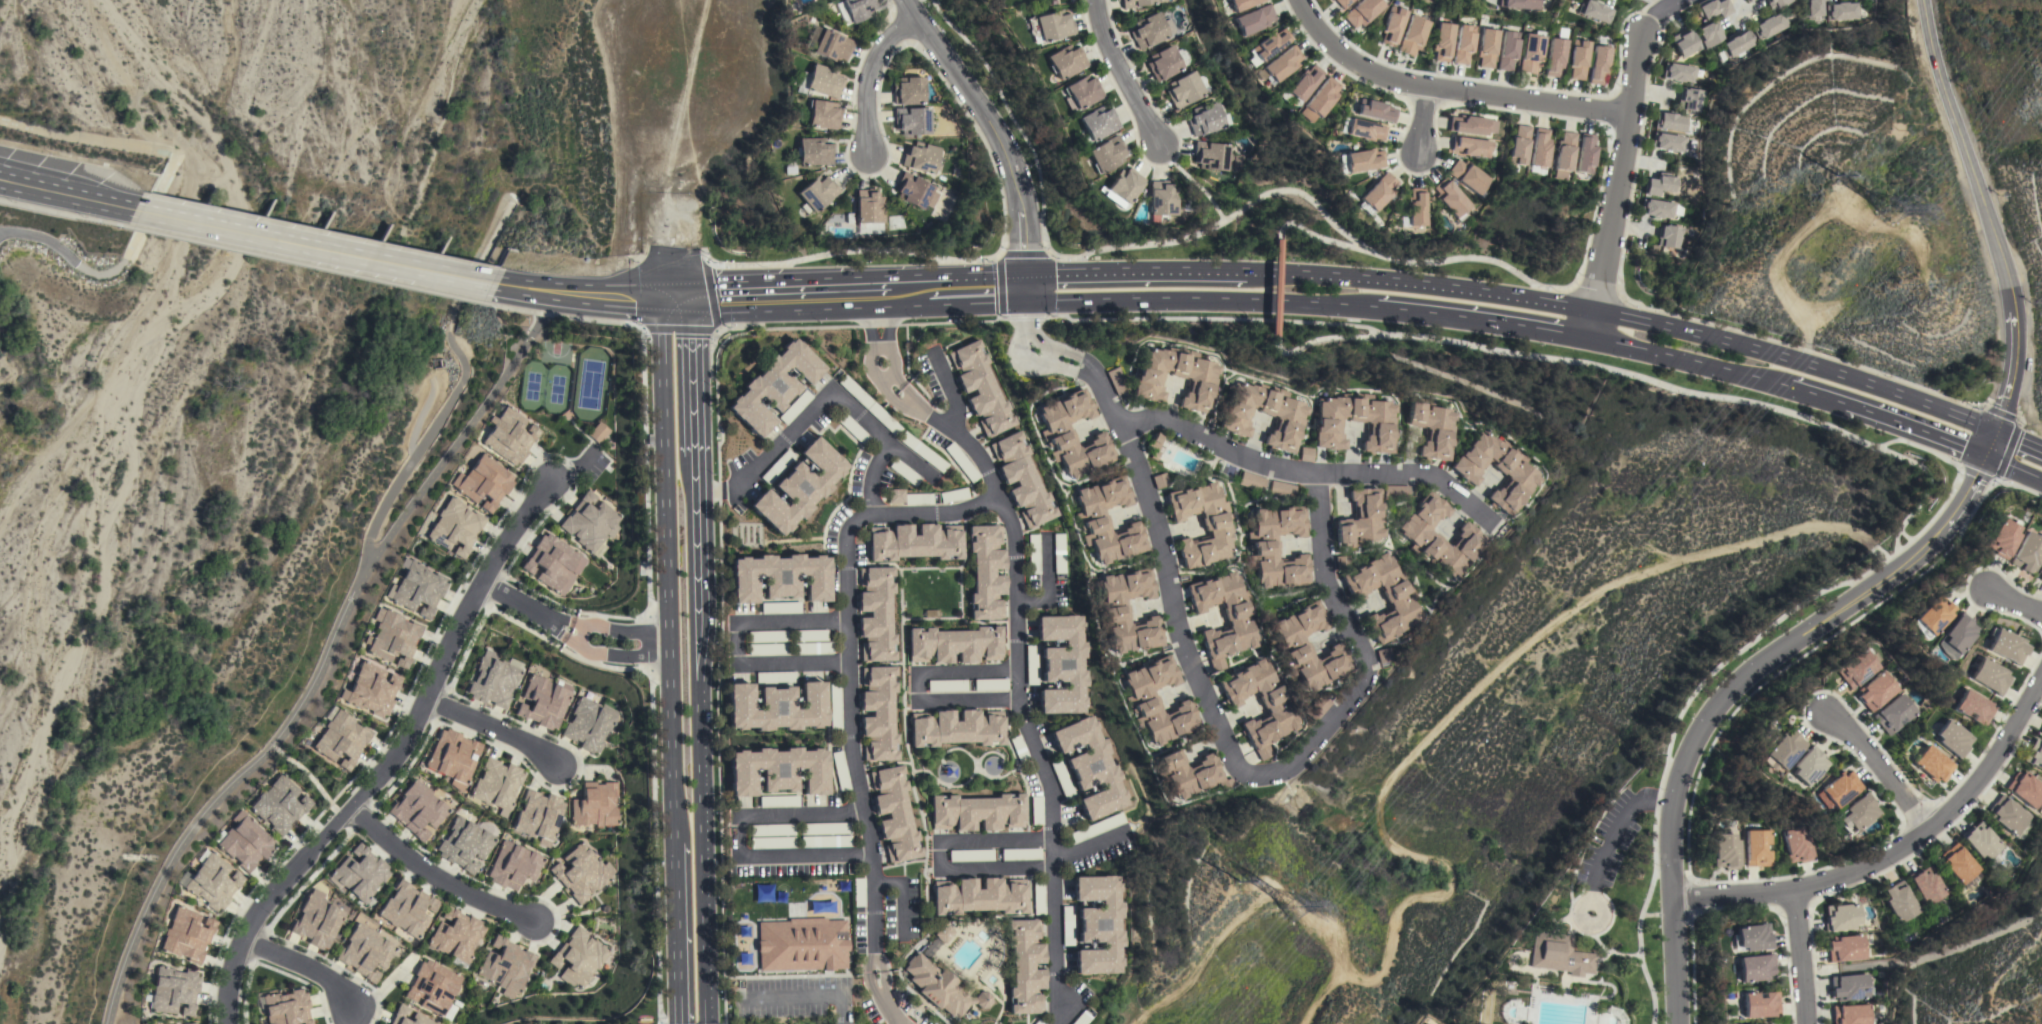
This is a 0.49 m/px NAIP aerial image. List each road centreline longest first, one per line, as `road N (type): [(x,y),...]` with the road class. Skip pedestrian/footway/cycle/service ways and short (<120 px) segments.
road 1 (residential): [(1090,370),(1160,531),(1174,603),(1236,769),(1249,777),(1285,767),(1368,673),(1325,583),(1316,473)]
road 2 (residential): [(877,292),(881,362),(896,390),(982,461),(1017,533),(1022,717),(1053,785),(1059,1023)]
road 3 (secondary): [(1994,433),(1823,369),(1592,310),(1486,292),(1242,274)]
road 4 (secondary): [(707,1023),(690,301)]
road 5 (residential): [(1676,1023),(1669,828),(1683,758),(1698,728),(1755,664),(1931,541),(1984,456)]
road 6 (residential): [(228,1023),(231,974),(245,945),(281,885),(401,749),(479,583),(551,477)]
road 7 (residential): [(880,976),(875,885),(853,754),(845,537),(855,519),(953,515),(997,489)]
road 8 (residential): [(1670,898),(1791,891),(1870,863),(1965,795),(2041,671)]
road 9 (secondary): [(1994,433),(2012,377),(2015,315),(1923,0)]
road 10 (residential): [(1118,429),(1165,420),(1276,468),(1437,477),(1489,522)]
road 11 (secondary): [(495,287),(137,207)]
road 12 (residential): [(1628,114),(1379,76),(1333,47),(1298,0)]
road 13 (secondary): [(1025,288),(1047,302),(1375,308)]
road 14 (secondary): [(1025,288),(690,301)]
road 15 (secondary): [(660,302),(670,634)]
road 16 (residential): [(1025,288),(1024,210),(1010,158),(904,0)]
road 17 (residential): [(1639,44),(1587,339)]
road 18 (residential): [(869,852),(745,858),(742,816),(863,813)]
road 19 (residential): [(850,664),(741,664),(739,624),(849,619)]
road 20 (residential): [(1055,870),(944,867),(941,840),(1054,837)]
road 21 (residential): [(929,477),(829,391),(749,475)]
road 22 (residential): [(1019,672),(920,673),(920,701),(1021,698)]
road 23 (secondary): [(1242,274),(1053,276),(1025,288)]
road 24 (residential): [(351,810),(424,870),(536,921)]
road 25 (secondary): [(1375,308),(1587,339)]
road 26 (secondary): [(1587,339),(1789,387)]
road 27 (secondary): [(674,840),(678,1023)]
road 28 (secondary): [(671,657),(674,840)]
road 29 (secondary): [(660,302),(495,287)]
road 30 (residential): [(1093,0),(1101,34),(1157,144)]
road 31 (residential): [(915,18),(870,66),(867,156)]
road 32 (residential): [(1929,824),(1825,713)]
road 33 (residential): [(424,701),(558,765)]
road 34 (secondary): [(1847,405),(1984,456)]
road 35 (secondary): [(0,179),(137,207)]
road 36 (residential): [(1025,288),(1018,321),(1026,353),(1041,364),(1090,370)]
road 37 (residential): [(1791,891),(1804,1023)]
road 38 (residential): [(245,945),(325,981),(350,1008)]

